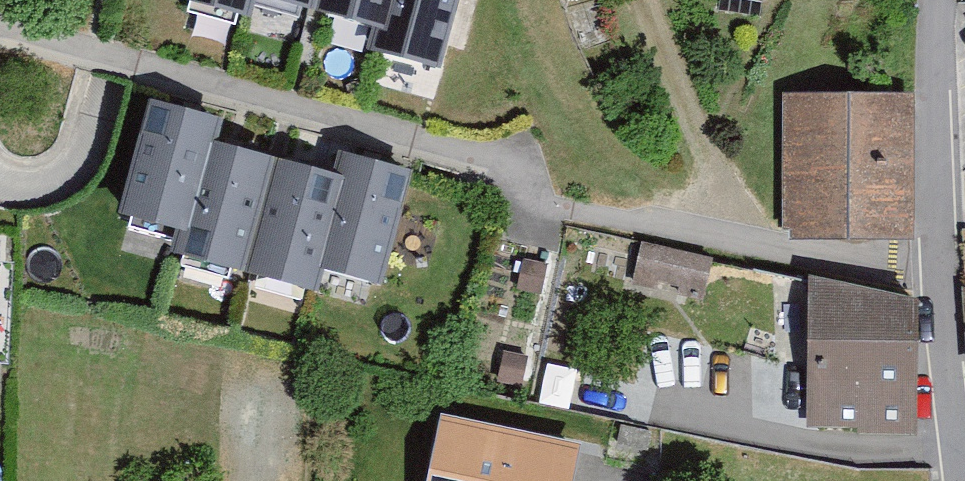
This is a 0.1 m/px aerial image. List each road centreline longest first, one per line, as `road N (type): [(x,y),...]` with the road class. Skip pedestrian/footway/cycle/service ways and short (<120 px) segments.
road 1 (residential): [(934,480),(919,266),(927,0)]

